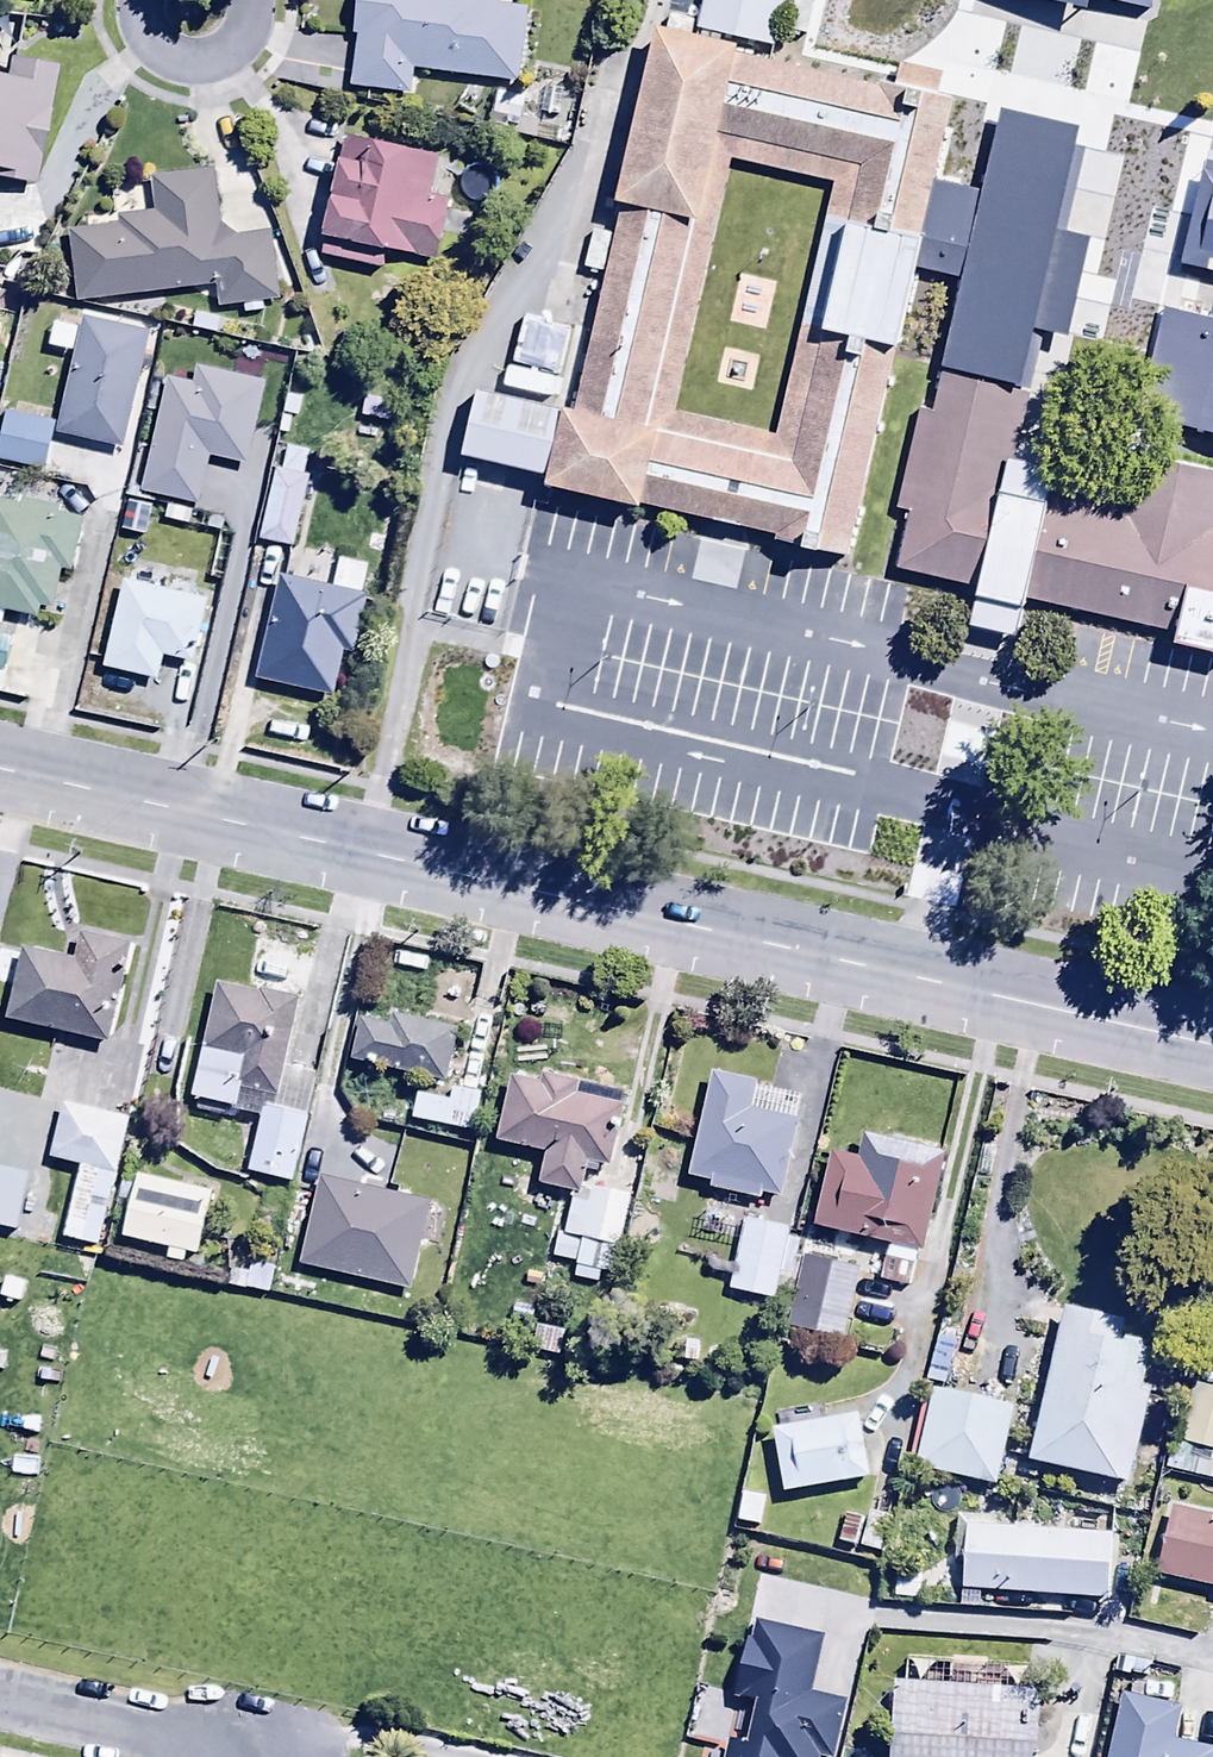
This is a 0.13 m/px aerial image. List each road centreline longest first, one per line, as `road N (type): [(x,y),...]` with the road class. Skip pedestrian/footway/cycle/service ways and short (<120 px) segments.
road 1 (tertiary): [(0,768),(1212,1046)]
road 2 (residential): [(273,1756),(273,1743),(0,1686)]
road 3 (residential): [(164,0),(166,46),(193,69),(250,61),(262,45)]

